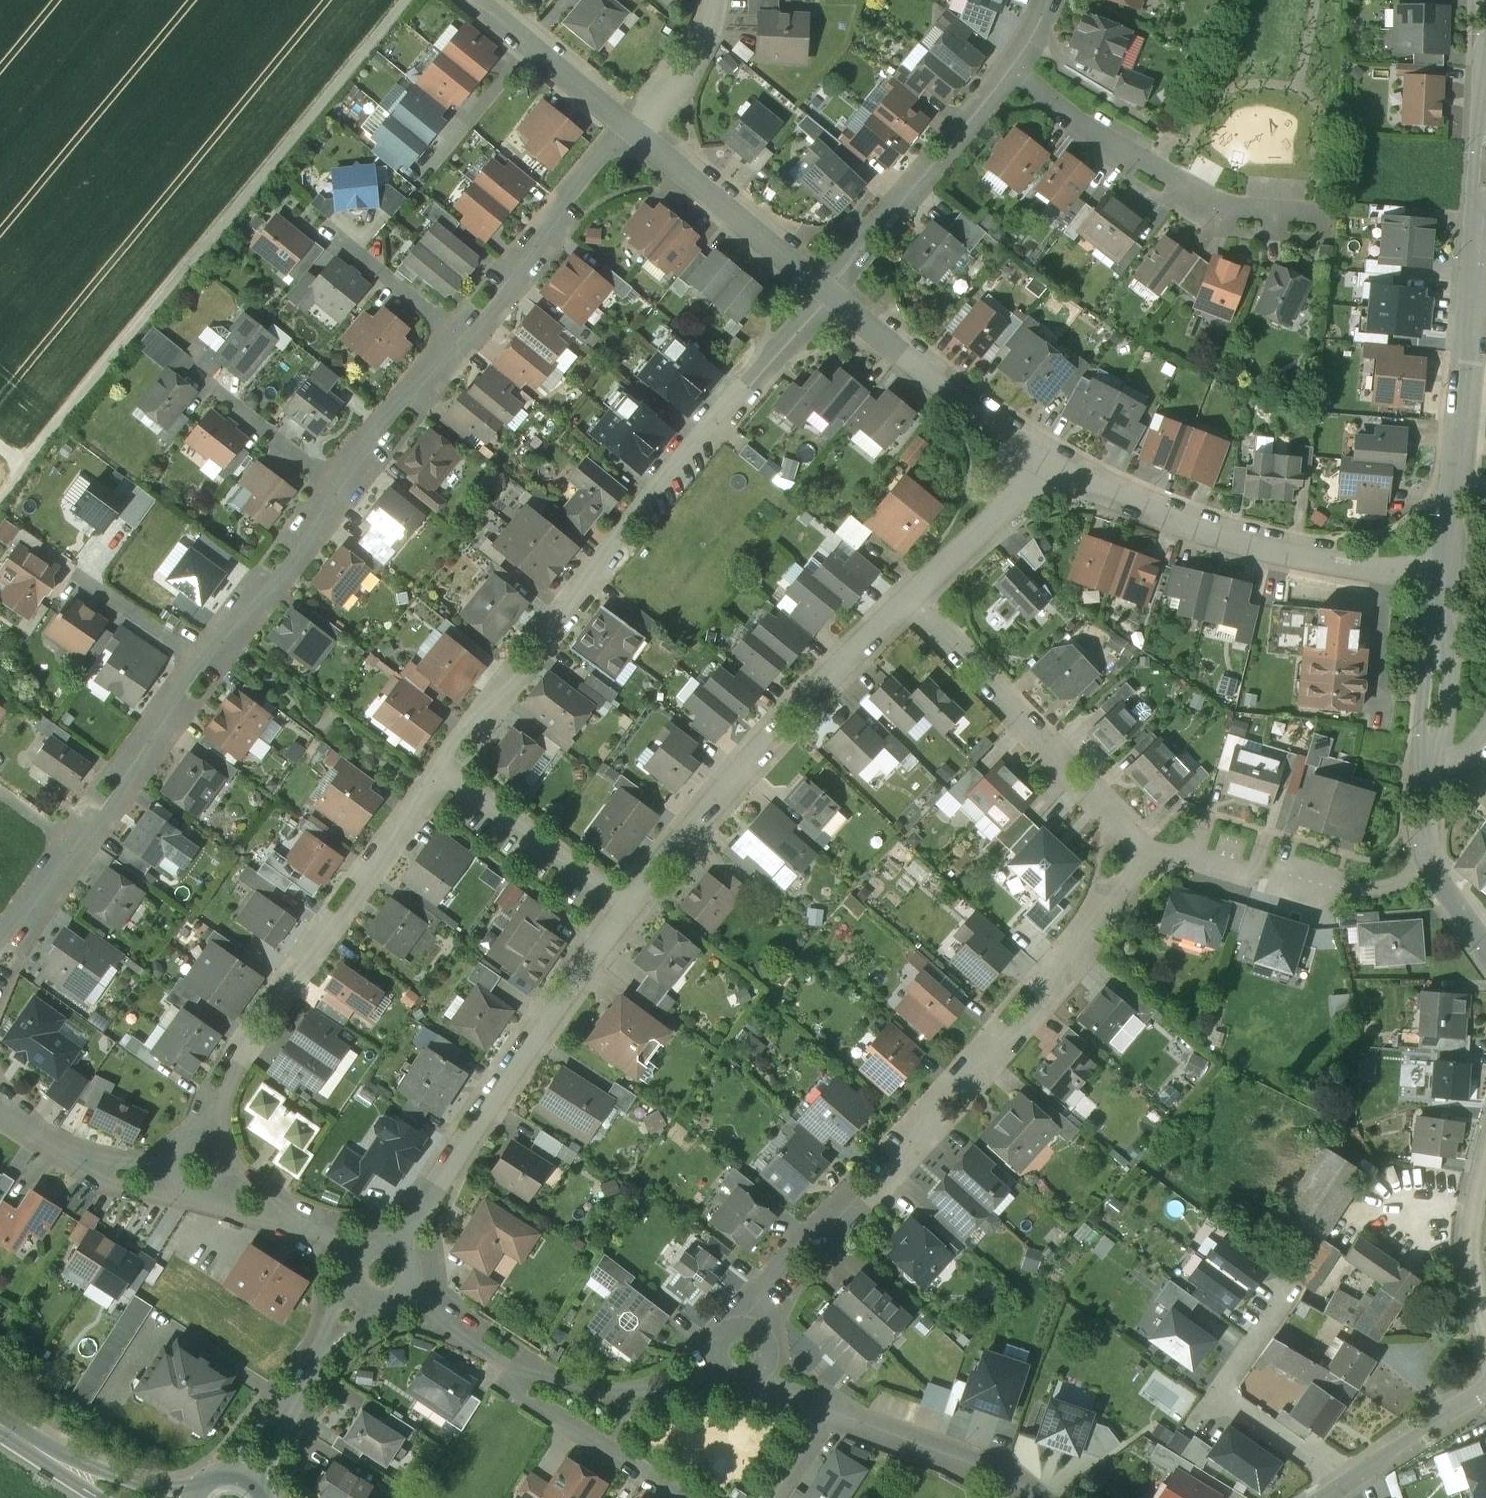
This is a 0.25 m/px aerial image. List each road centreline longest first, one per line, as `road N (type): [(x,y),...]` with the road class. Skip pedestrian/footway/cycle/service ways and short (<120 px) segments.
road 1 (residential): [(1143,847),(1096,936),(982,1077),(954,1079),(894,1148),(896,1169),(836,1238),(799,1249),(752,1301),(743,1326)]
road 2 (track): [(0,503),(406,0)]
road 3 (residential): [(445,771),(827,293)]
road 4 (residential): [(206,1141),(216,1098),(251,1035),(445,771)]
road 5 (residential): [(1040,453),(1172,519),(1229,539),(1384,572),(1443,576)]
road 6 (residential): [(633,909),(402,1254)]
road 7 (residential): [(907,601),(789,716),(633,909)]
road 8 (residential): [(1011,73),(1219,206),(1318,214)]
road 9 (residential): [(907,601),(1143,847)]
road 10 (residential): [(1143,847),(1339,893),(1402,884),(1434,866)]
road 11 (residential): [(827,293),(1011,73)]
road 12 (residential): [(1455,485),(1480,200)]
road 13 (residential): [(624,124),(508,273),(506,295),(465,344)]
road 14 (residential): [(827,293),(1040,453)]
road 15 (residential): [(638,135),(827,293)]
road 16 (residential): [(445,771),(633,909)]
road 17 (residential): [(528,1366),(511,1392),(683,1497)]
road 18 (residential): [(203,659),(84,850)]
road 19 (residential): [(837,1416),(1039,1497)]
road 20 (residential): [(332,490),(331,509),(247,621),(203,659)]
road 21 (residential): [(465,344),(426,392),(400,399),(332,490)]
road 22 (residential): [(1040,453),(1021,488),(907,601)]
road 23 (residential): [(528,1366),(610,1396),(642,1394),(714,1368)]
road 24 (residential): [(185,370),(332,490)]
road 25 (residential): [(1431,765),(1443,576)]
road 26 (residential): [(318,226),(465,344)]
road 27 (residential): [(171,1169),(100,1166),(0,1113)]
road 28 (residential): [(416,182),(530,46)]
road 29 (residential): [(1485,1158),(1470,1262),(1485,1330)]
road 30 (residential): [(1343,1482),(1485,1391)]
road 31 (residential): [(68,568),(203,659)]
road 32 (residential): [(1343,1482),(1211,1389)]
road 33 (residential): [(222,1182),(293,1226),(363,1254)]
road 34 (residential): [(710,0),(694,52),(638,135)]
road 35 (residential): [(403,1293),(528,1366)]
road 36 (residential): [(84,850),(60,862),(0,953)]
road 37 (secondary): [(191,1494),(60,1464)]
road 38 (residential): [(1211,1389),(1282,1289)]
road 39 (residential): [(530,46),(624,124)]

